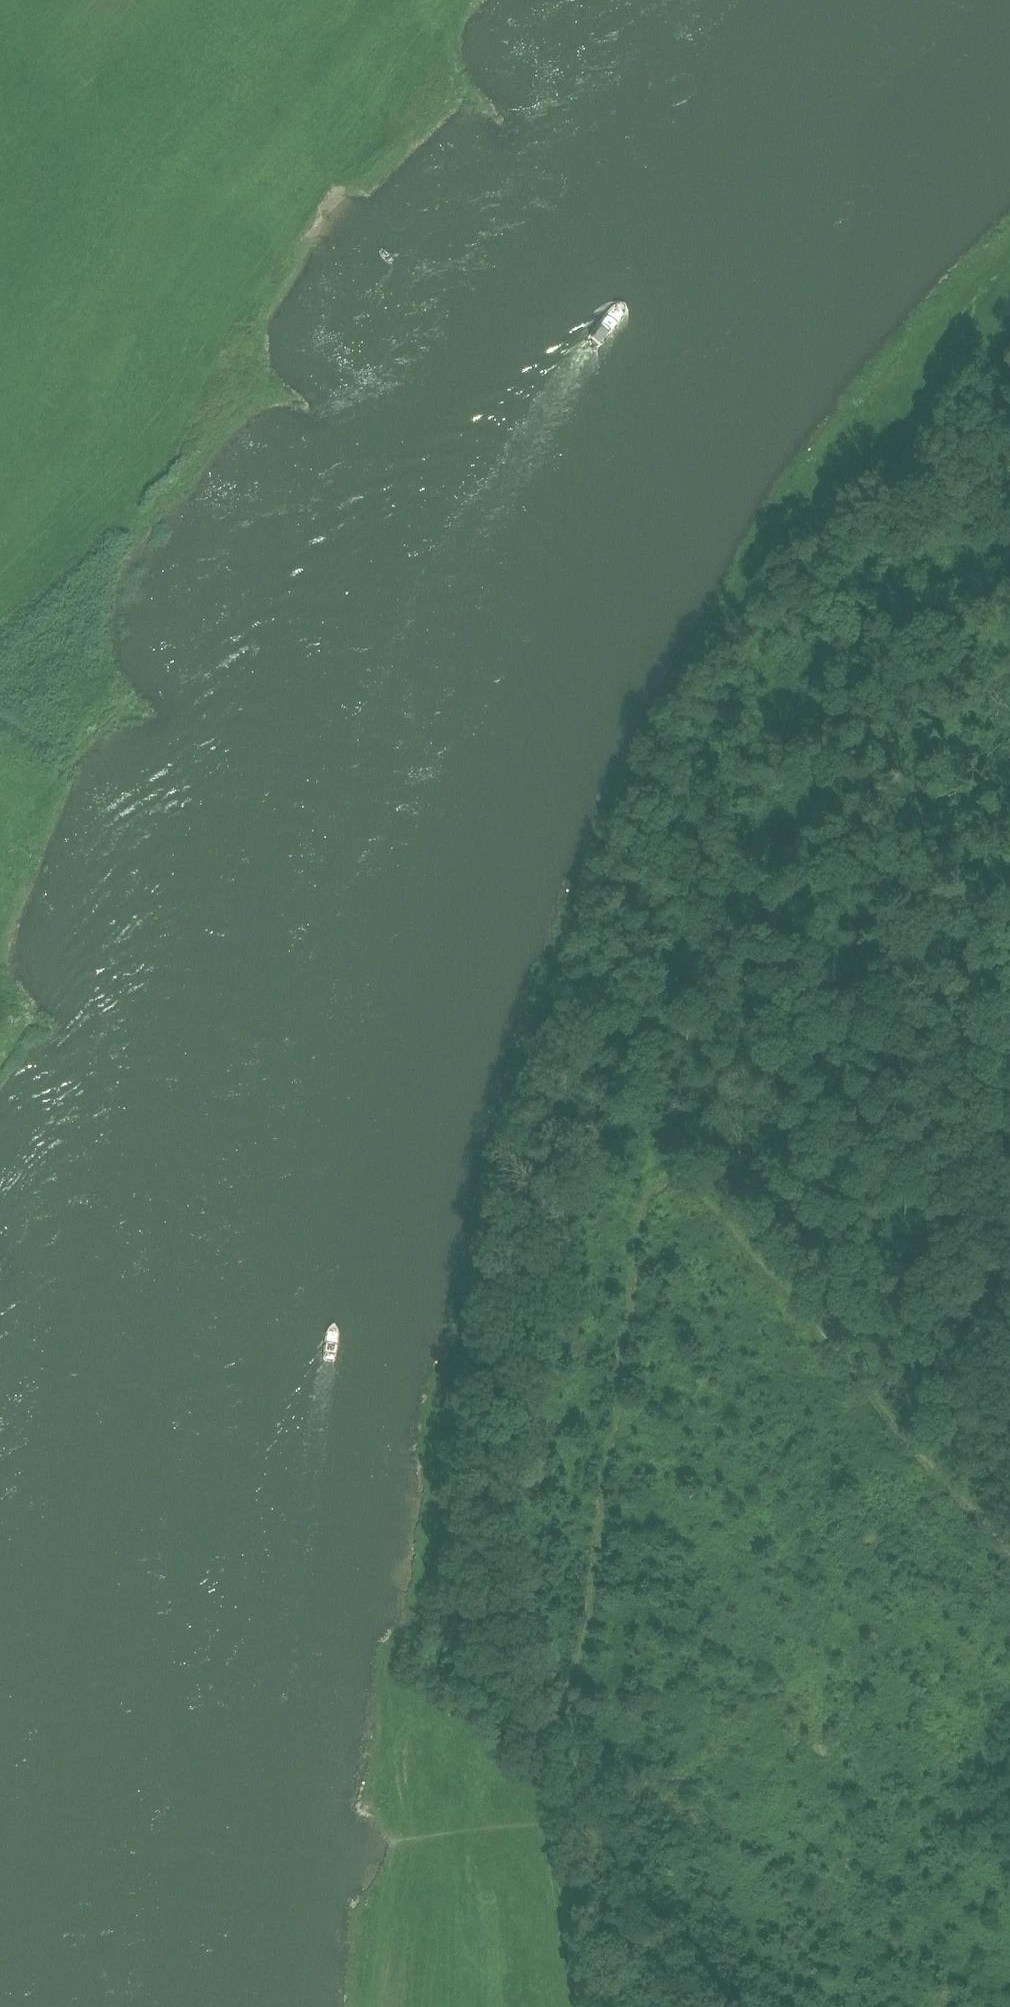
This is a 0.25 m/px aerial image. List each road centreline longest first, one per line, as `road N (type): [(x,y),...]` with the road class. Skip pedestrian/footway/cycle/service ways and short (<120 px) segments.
road 1 (track): [(753,2006),(581,1812)]

